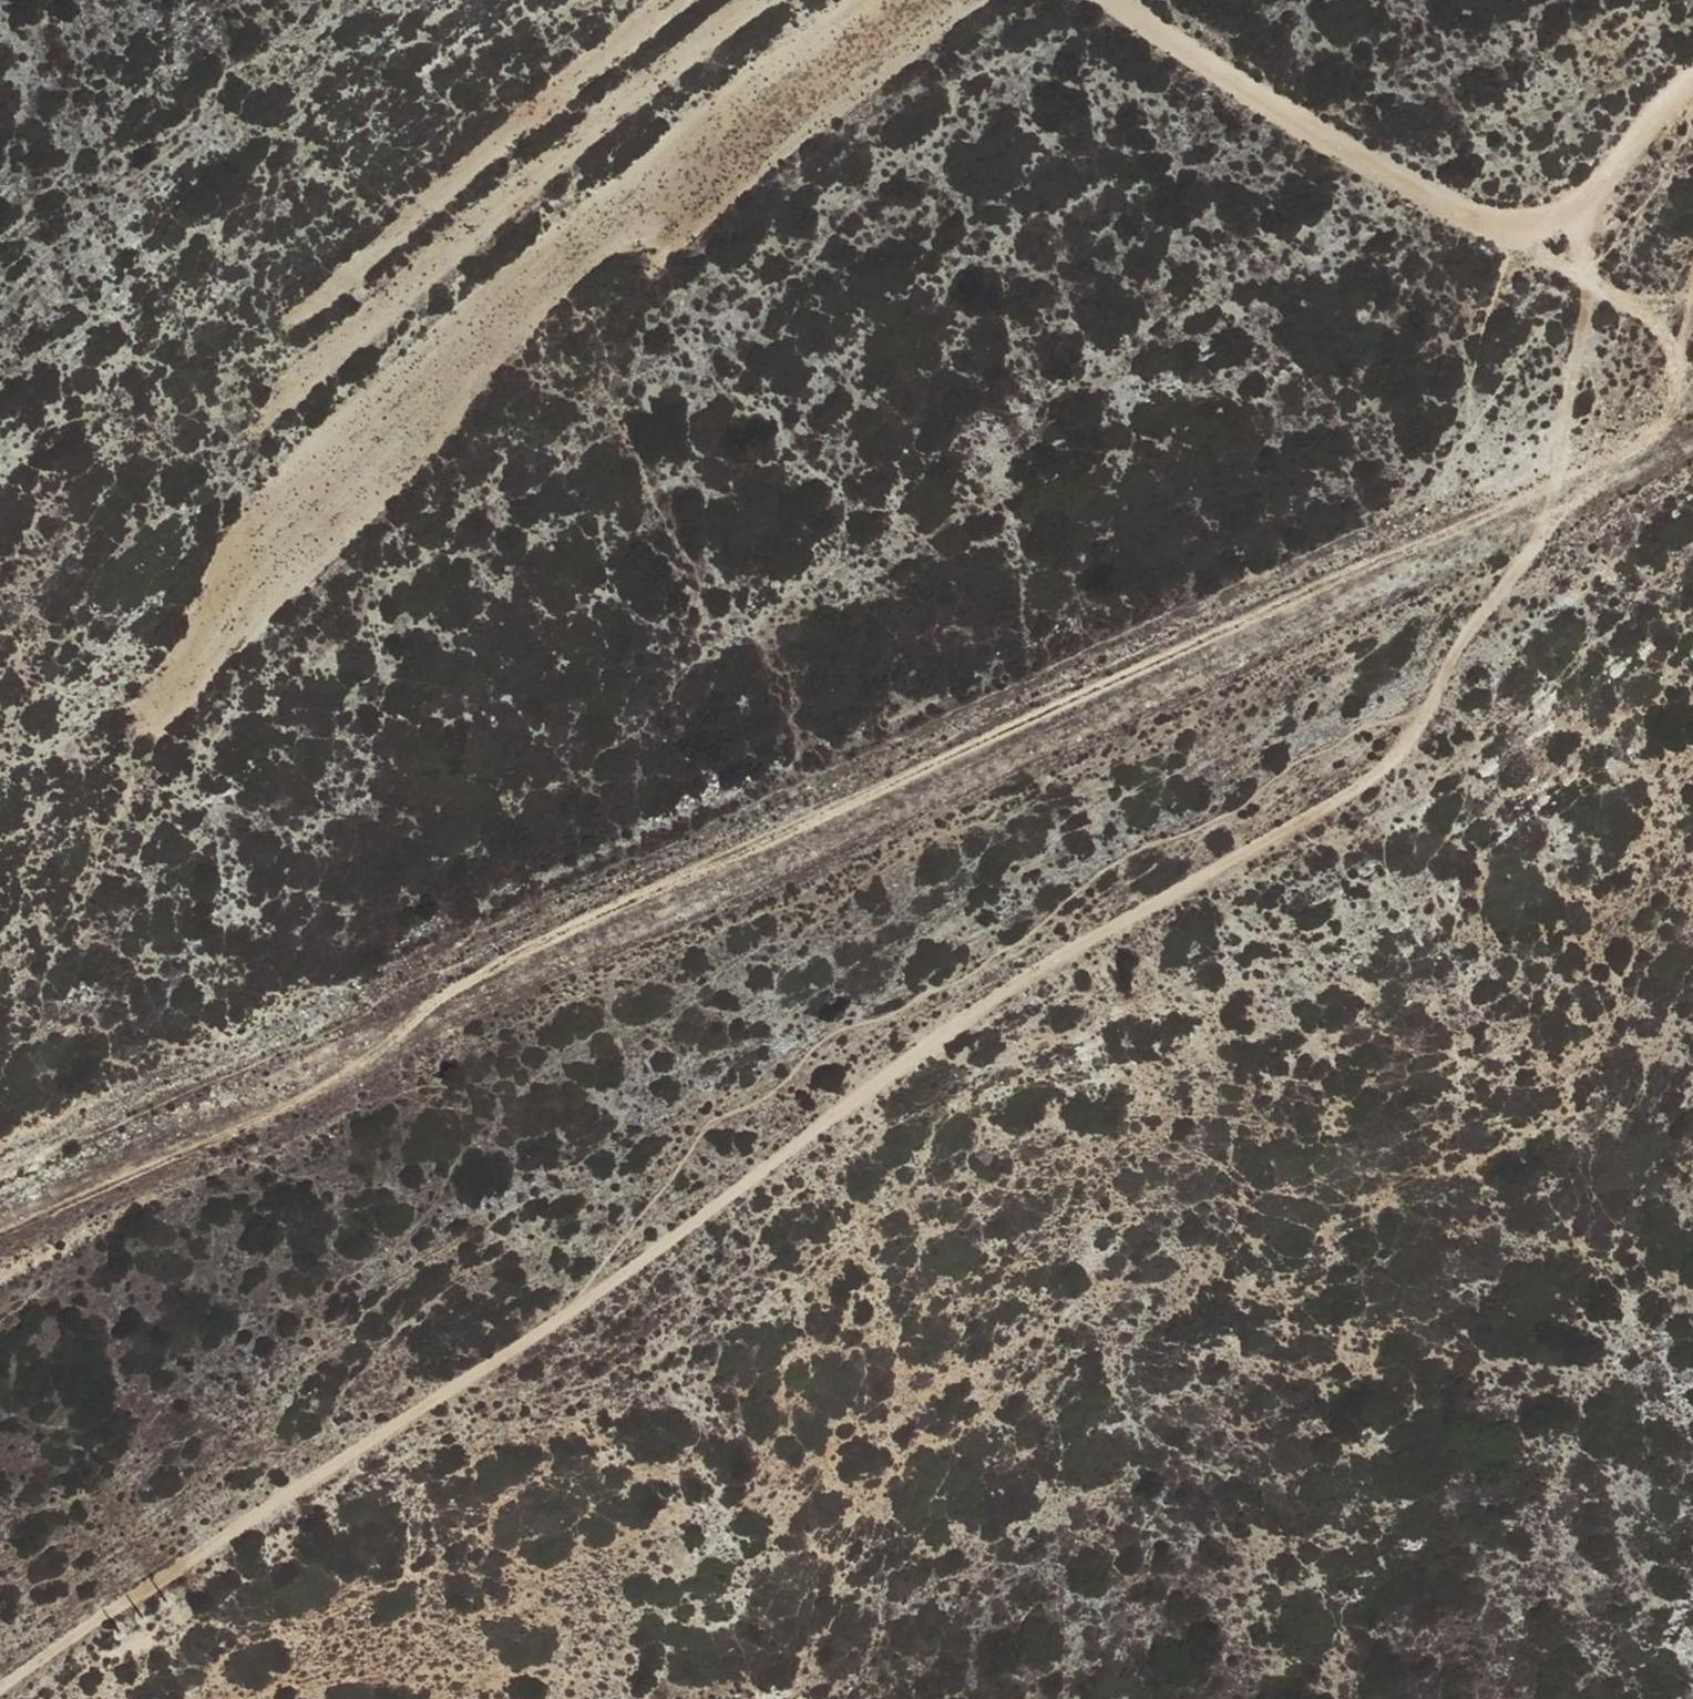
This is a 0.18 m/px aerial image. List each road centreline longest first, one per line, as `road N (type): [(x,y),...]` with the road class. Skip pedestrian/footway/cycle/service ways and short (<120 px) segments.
road 1 (track): [(7,1698),(1009,978),(1381,772),(1465,635),(1673,405),(1642,307),(1546,230)]
road 2 (track): [(1692,87),(1546,230),(1471,211),(1128,0)]

